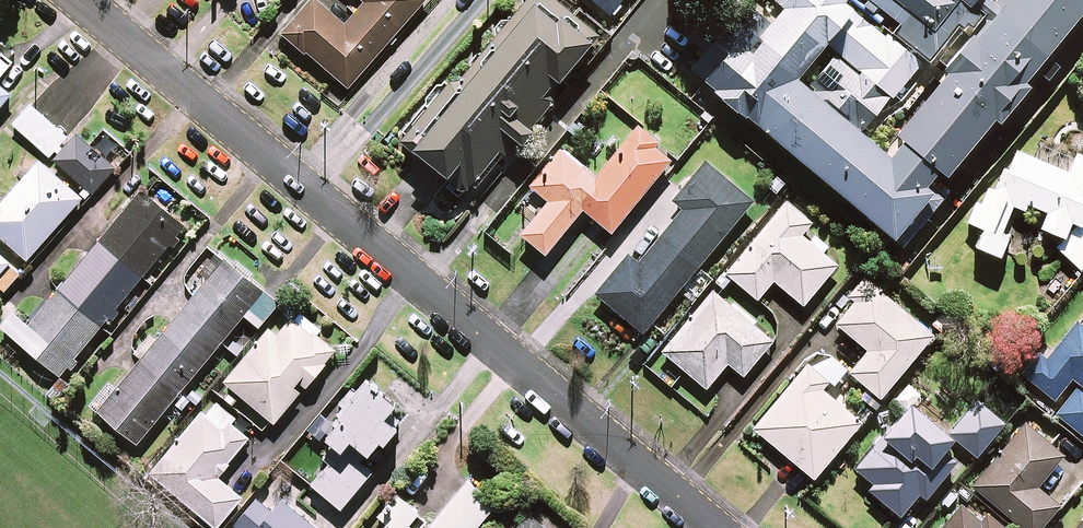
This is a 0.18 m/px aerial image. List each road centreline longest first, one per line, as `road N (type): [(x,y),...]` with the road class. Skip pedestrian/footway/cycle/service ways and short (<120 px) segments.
road 1 (residential): [(714,527),(79,0)]

